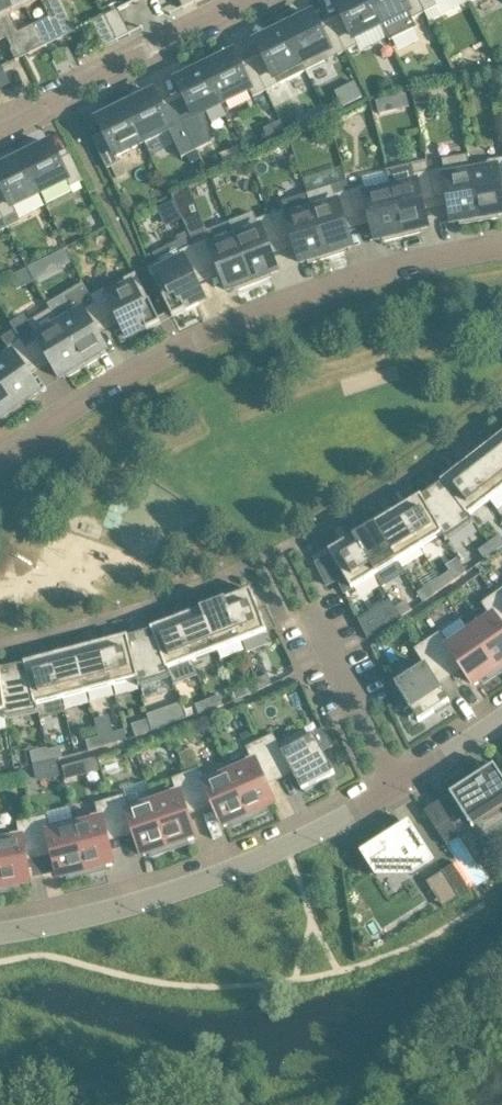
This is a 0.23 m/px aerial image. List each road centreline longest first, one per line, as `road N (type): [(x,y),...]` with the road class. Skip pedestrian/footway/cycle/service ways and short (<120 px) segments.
road 1 (residential): [(0,463),(128,378),(252,318),(349,283),(501,249)]
road 2 (residential): [(396,787),(233,868),(106,911),(0,931)]
road 3 (residential): [(246,0),(87,78),(0,132)]
road 4 (residential): [(396,787),(311,612)]
road 5 (residential): [(501,718),(396,787)]

